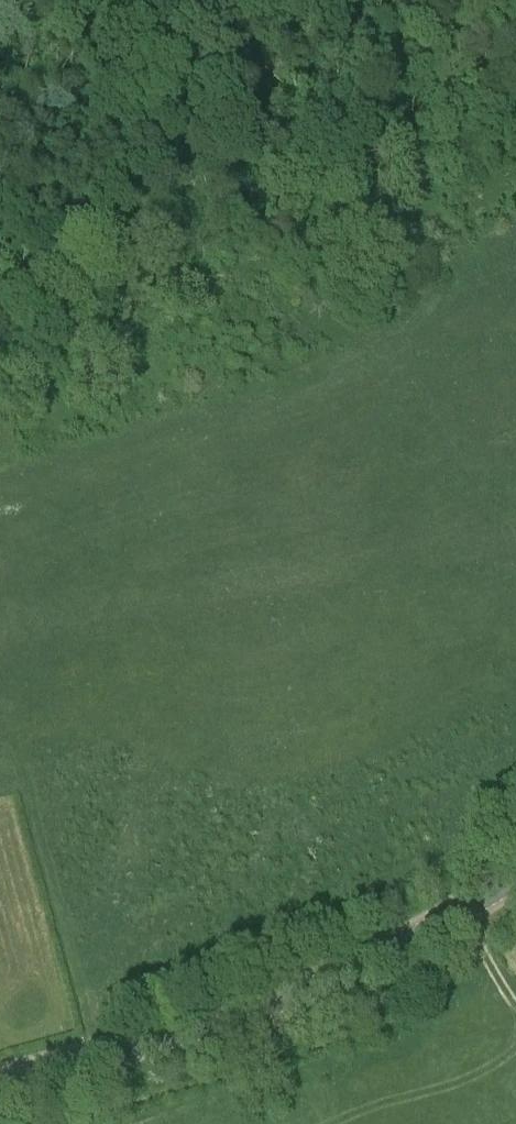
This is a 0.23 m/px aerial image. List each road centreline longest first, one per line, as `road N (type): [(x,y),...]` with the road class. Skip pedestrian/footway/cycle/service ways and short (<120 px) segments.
road 1 (tertiary): [(0,1083),(198,1029),(316,986),(515,879)]

